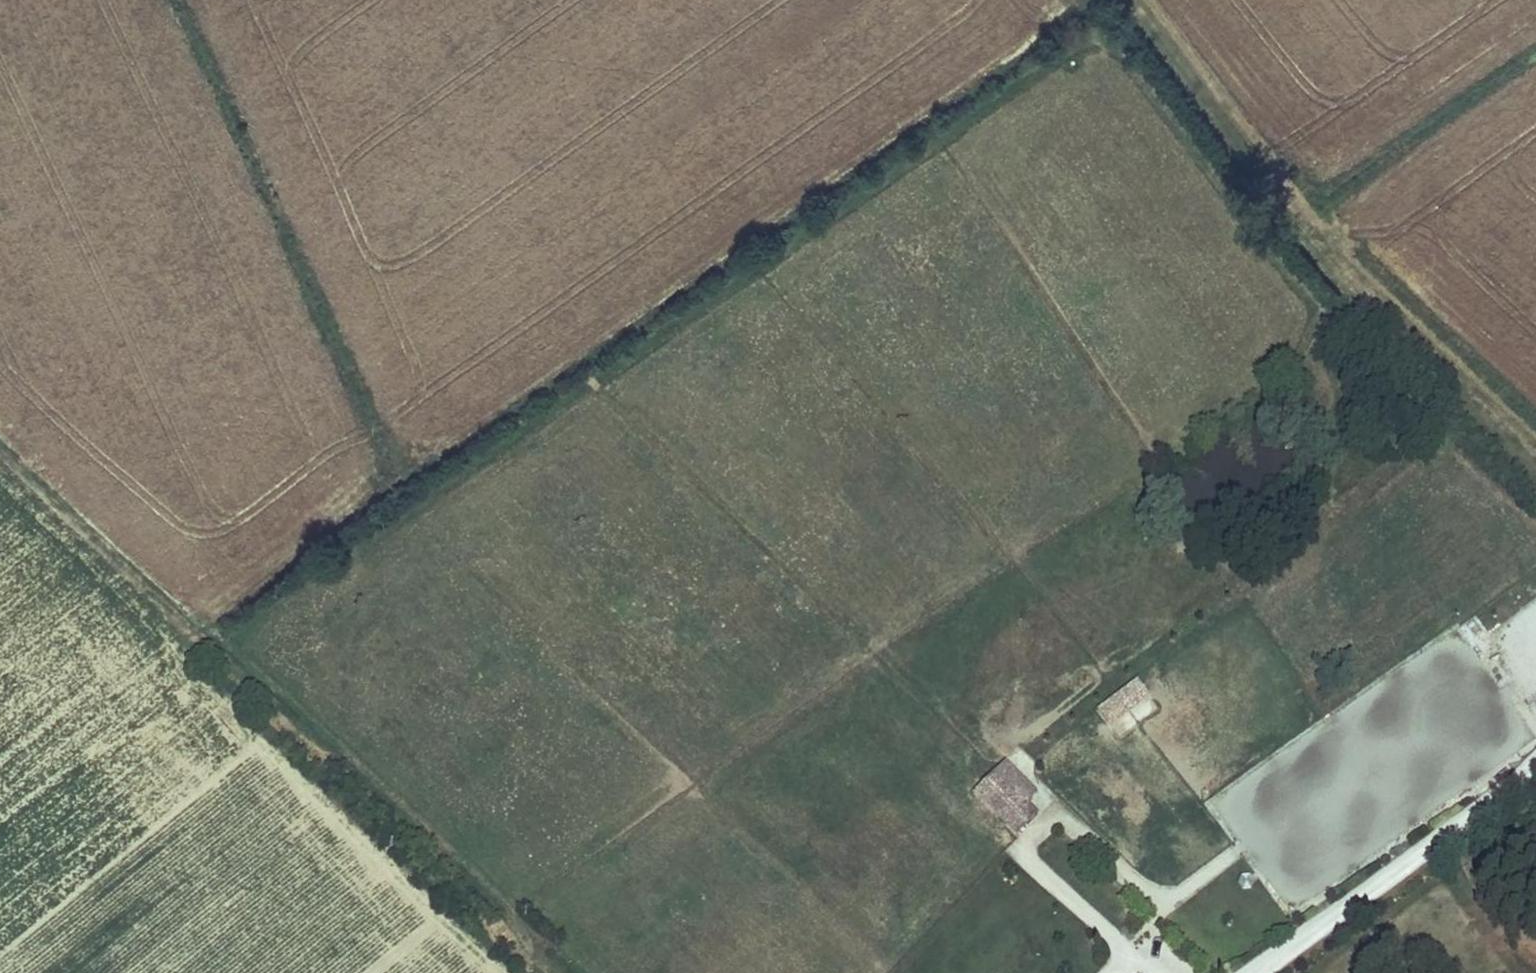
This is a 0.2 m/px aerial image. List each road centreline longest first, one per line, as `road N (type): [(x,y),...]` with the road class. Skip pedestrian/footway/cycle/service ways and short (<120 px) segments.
road 1 (track): [(1535,454),(1275,187),(1128,0)]

